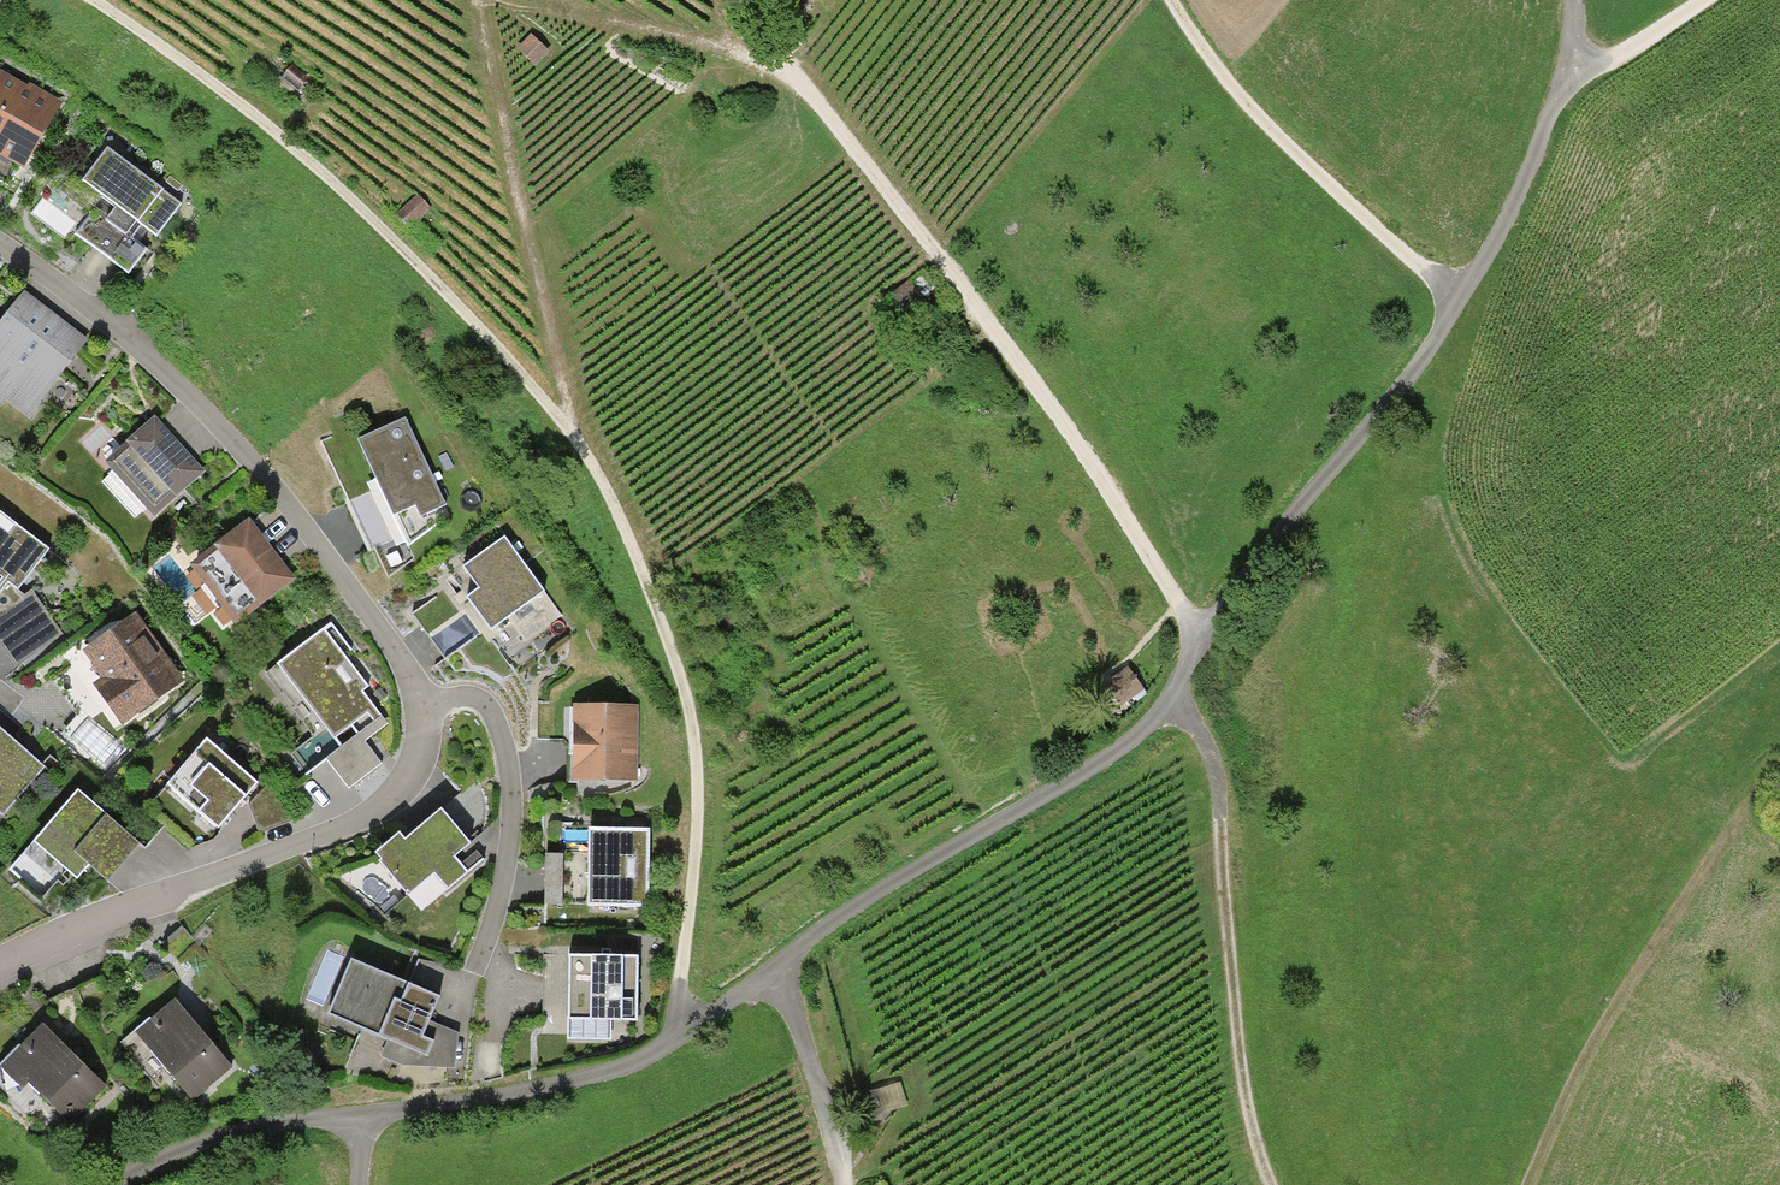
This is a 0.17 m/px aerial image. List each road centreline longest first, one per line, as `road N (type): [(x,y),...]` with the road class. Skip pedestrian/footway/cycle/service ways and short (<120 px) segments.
road 1 (track): [(85,0),(286,144),(364,218),(570,442),(602,493),(657,619),(690,729),(689,1013),(1167,704),(1191,622)]
road 2 (track): [(736,0),(1098,471),(1191,622)]
road 3 (track): [(1566,71),(1518,193),(1458,296),(1254,560),(1191,622)]
road 4 (residential): [(419,706),(375,628),(232,438),(108,315),(0,241)]
road 5 (residential): [(689,1013),(630,1060),(525,1091),(198,1141),(99,1184)]
road 6 (residential): [(0,963),(389,801),(417,773),(419,706)]
road 7 (track): [(1522,1184),(1593,1020),(1758,769),(1779,752)]
road 8 (track): [(1167,704),(1196,740),(1216,798),(1233,1042),(1266,1184)]
road 9 (track): [(473,0),(570,442)]
road 10 (track): [(802,87),(674,40),(474,0)]
road 11 (residential): [(419,706),(469,698),(488,709),(500,732),(507,821),(475,965)]
road 12 (track): [(1172,0),(1258,118),(1372,230)]
road 13 (track): [(782,959),(840,1184)]
road 14 (track): [(1566,71),(1609,68),(1712,0)]

